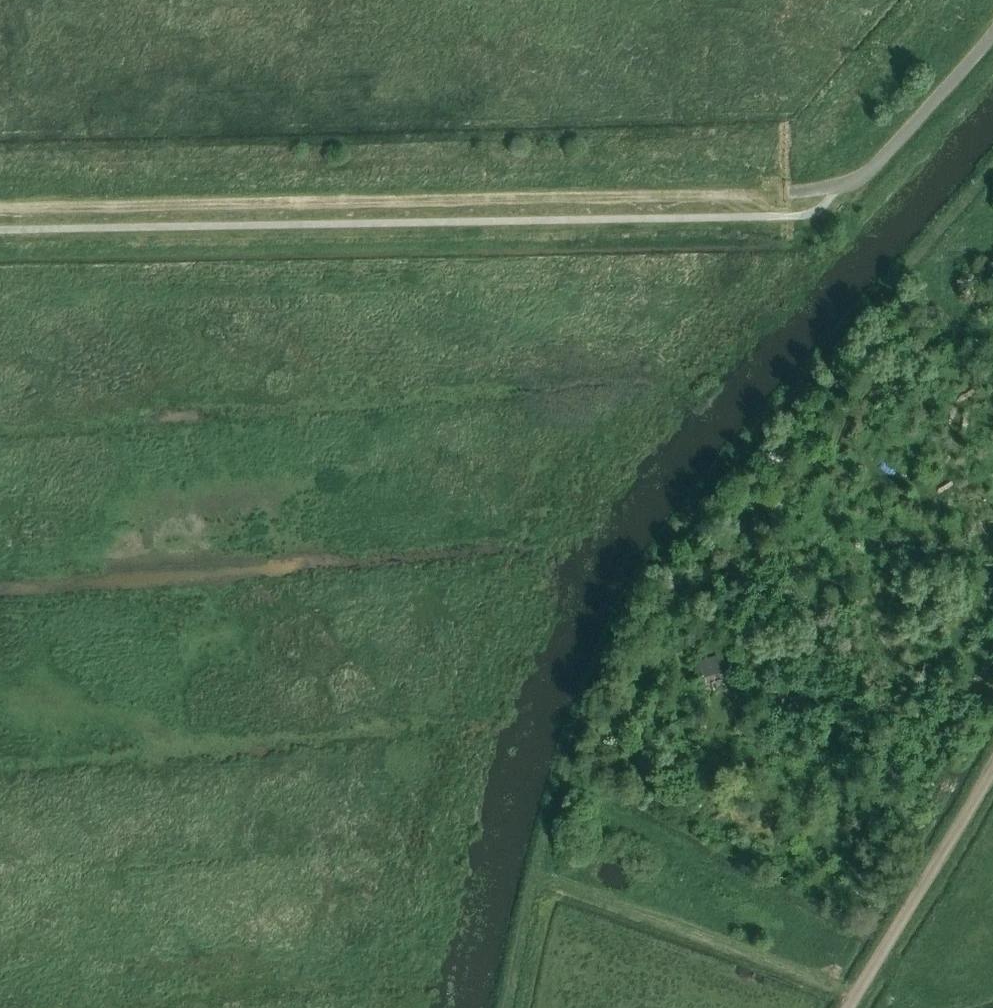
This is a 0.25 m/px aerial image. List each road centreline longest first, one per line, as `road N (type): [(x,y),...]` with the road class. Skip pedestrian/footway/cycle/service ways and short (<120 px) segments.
road 1 (track): [(0,209),(729,195),(843,185)]
road 2 (track): [(873,970),(992,768)]
road 3 (unclassified): [(843,185),(872,168),(992,33)]

